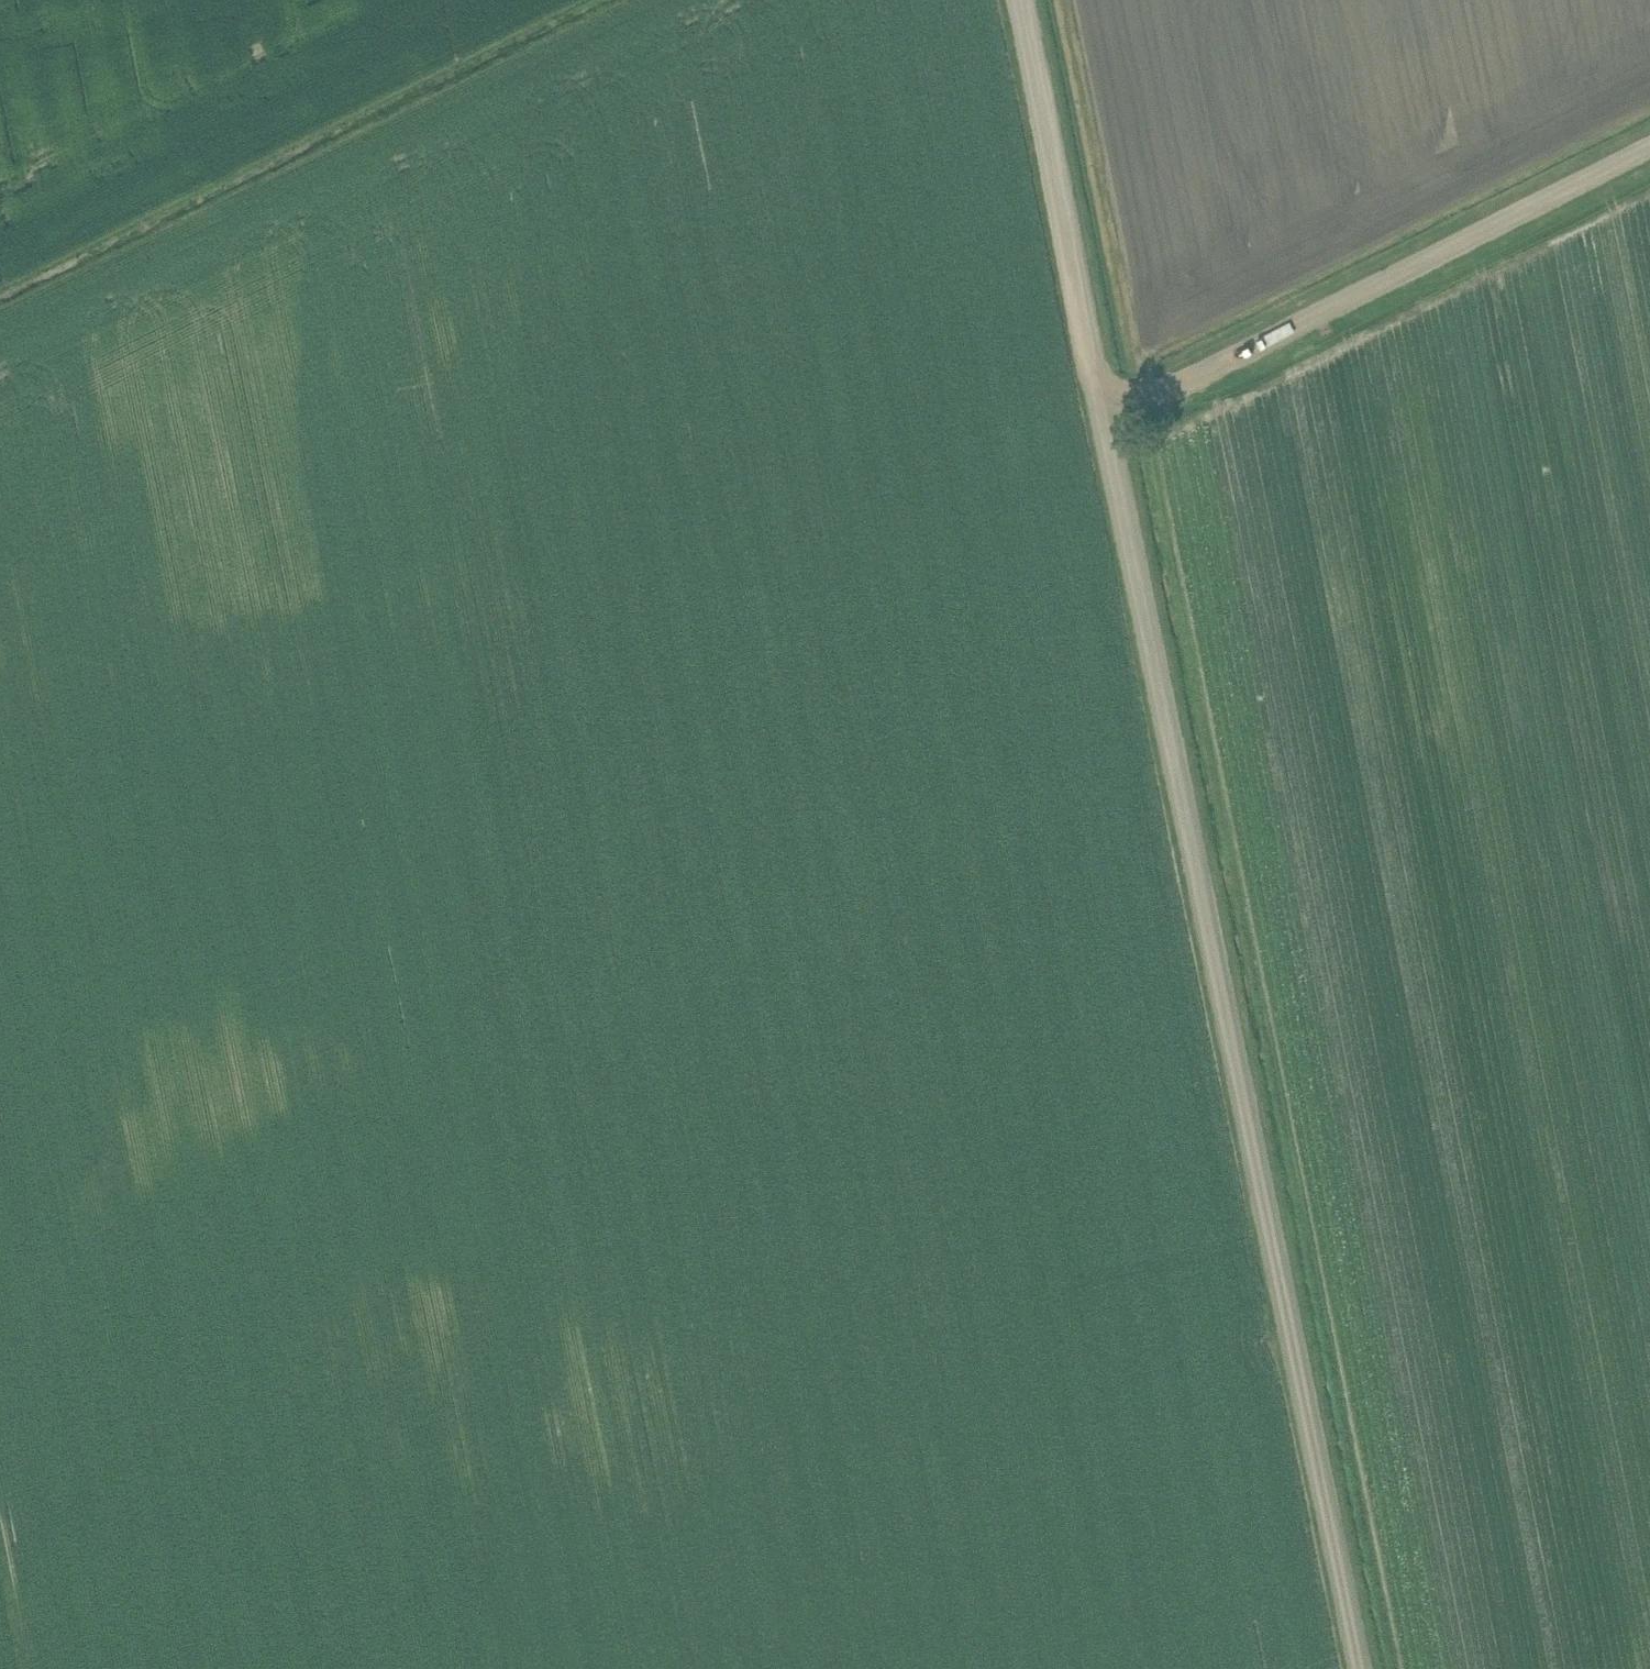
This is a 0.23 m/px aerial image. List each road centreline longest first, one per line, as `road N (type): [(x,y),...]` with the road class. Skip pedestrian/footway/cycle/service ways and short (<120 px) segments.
road 1 (track): [(1361,1668),(1021,0)]
road 2 (track): [(1103,411),(1649,143)]

